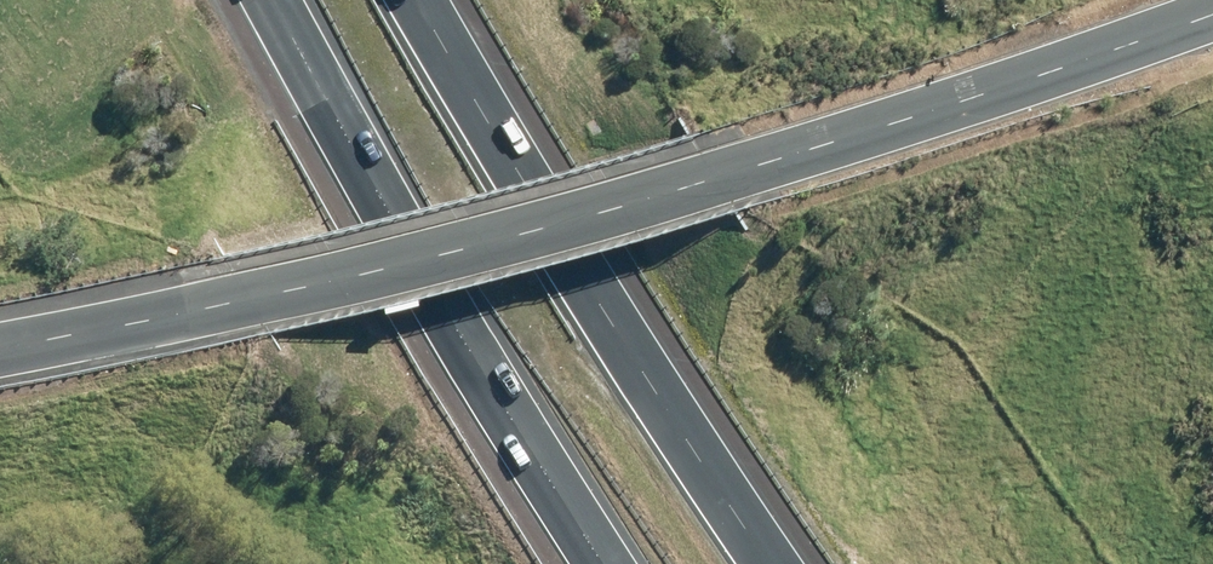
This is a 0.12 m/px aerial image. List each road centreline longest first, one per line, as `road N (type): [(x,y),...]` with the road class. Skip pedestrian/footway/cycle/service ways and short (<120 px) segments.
road 1 (unclassified): [(0,350),(526,231),(888,128),(1212,15)]
road 2 (motorway): [(426,0),(777,563)]
road 3 (motorway): [(626,563),(477,310),(319,0)]

